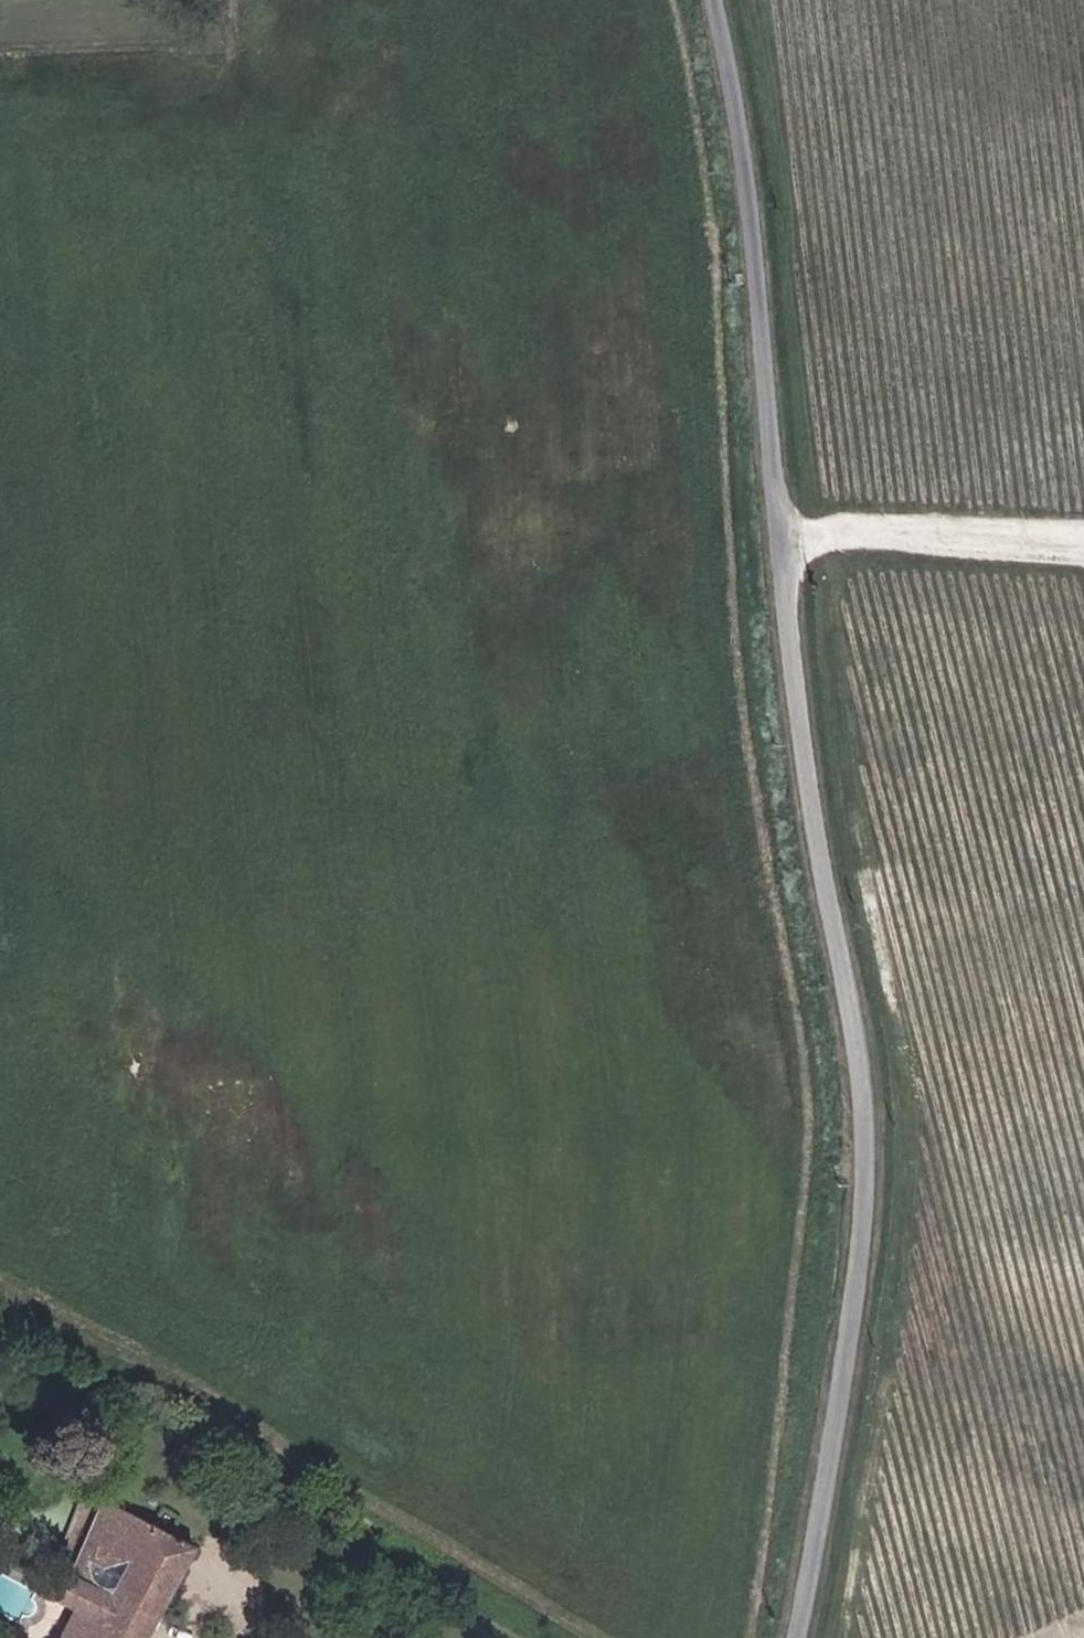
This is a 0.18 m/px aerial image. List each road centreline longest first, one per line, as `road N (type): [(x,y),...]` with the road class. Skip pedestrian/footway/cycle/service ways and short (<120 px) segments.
road 1 (unclassified): [(803,1637),(866,1269),(868,1084),(810,747),(751,170),(718,0)]
road 2 (track): [(785,535),(1083,541)]

